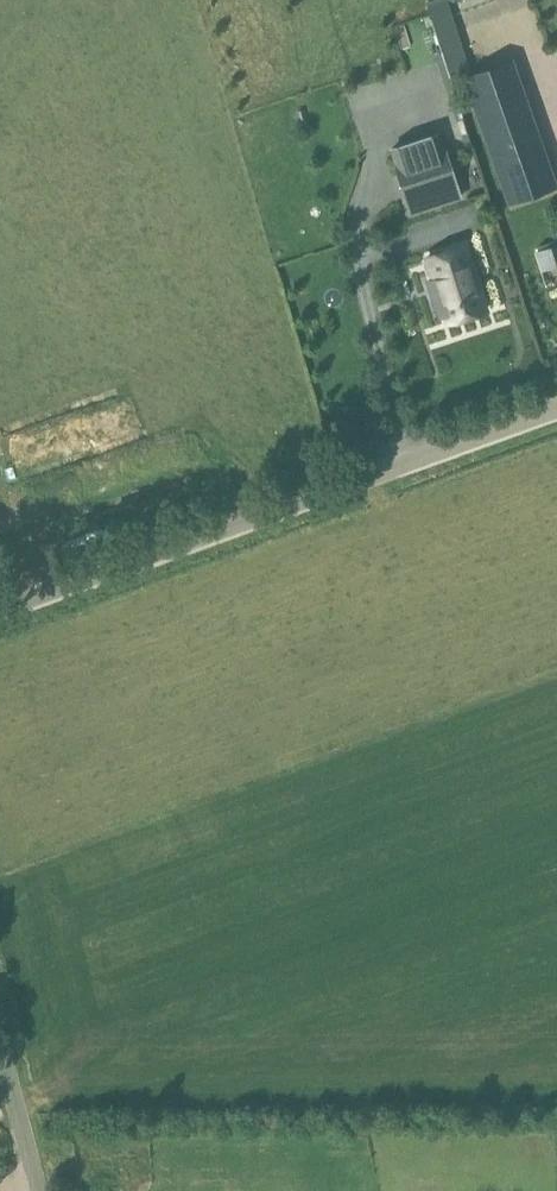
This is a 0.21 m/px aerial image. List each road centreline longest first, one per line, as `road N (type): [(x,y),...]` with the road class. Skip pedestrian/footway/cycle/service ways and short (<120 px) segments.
road 1 (unclassified): [(0,611),(556,409)]
road 2 (unclassified): [(36,1190),(0,1053)]

